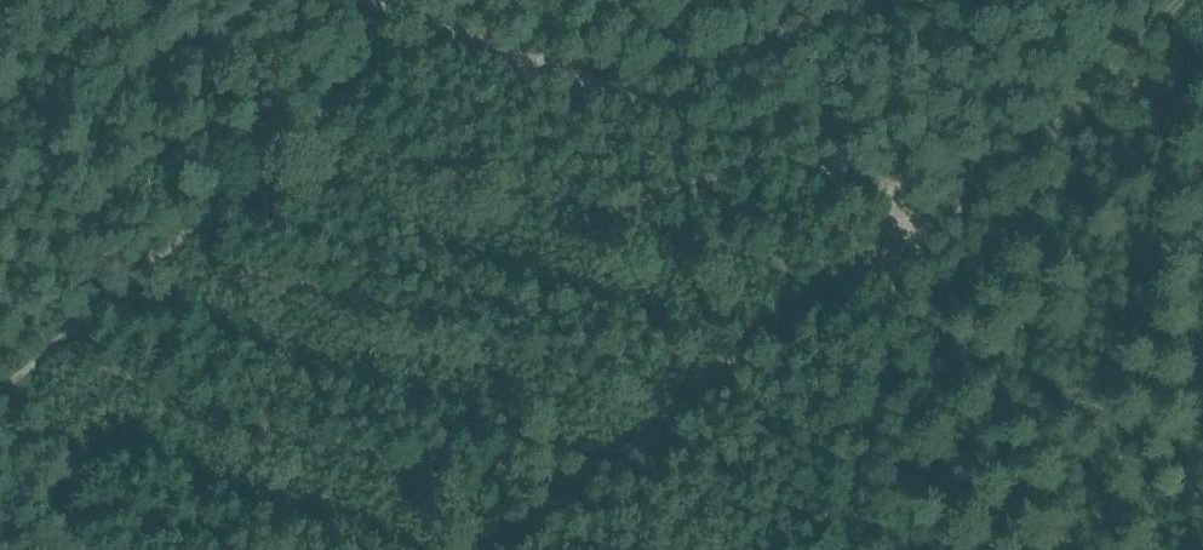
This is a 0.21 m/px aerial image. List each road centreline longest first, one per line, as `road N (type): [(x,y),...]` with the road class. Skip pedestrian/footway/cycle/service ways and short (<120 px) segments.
road 1 (track): [(359,0),(882,199),(907,236)]
road 2 (track): [(907,236),(974,210),(1187,0)]
road 3 (track): [(0,102),(171,0)]

